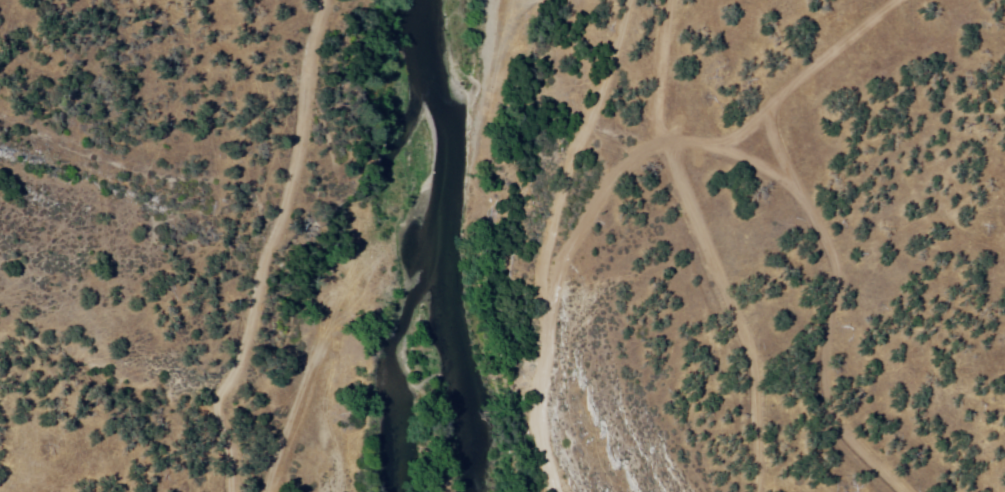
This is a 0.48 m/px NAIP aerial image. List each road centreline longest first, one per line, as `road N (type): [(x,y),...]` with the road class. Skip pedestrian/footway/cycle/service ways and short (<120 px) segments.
road 1 (track): [(556,491),(538,418),(553,293),(610,184),(663,144),(748,166),(797,199),(838,264),(830,404),(904,491)]
road 2 (residential): [(234,491),(222,396),(241,364),(256,282),(287,193),(322,0)]
road 3 (track): [(267,491),(316,356),(357,312)]
road 4 (track): [(672,0),(660,84),(663,144)]

